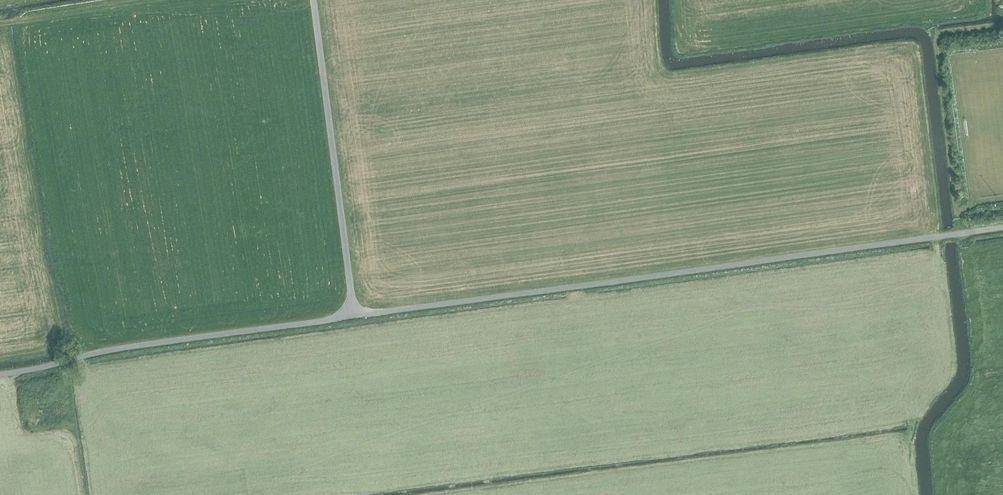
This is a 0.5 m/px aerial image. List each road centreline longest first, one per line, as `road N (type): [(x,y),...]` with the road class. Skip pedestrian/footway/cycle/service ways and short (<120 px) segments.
road 1 (unclassified): [(0,373),(1002,228)]

